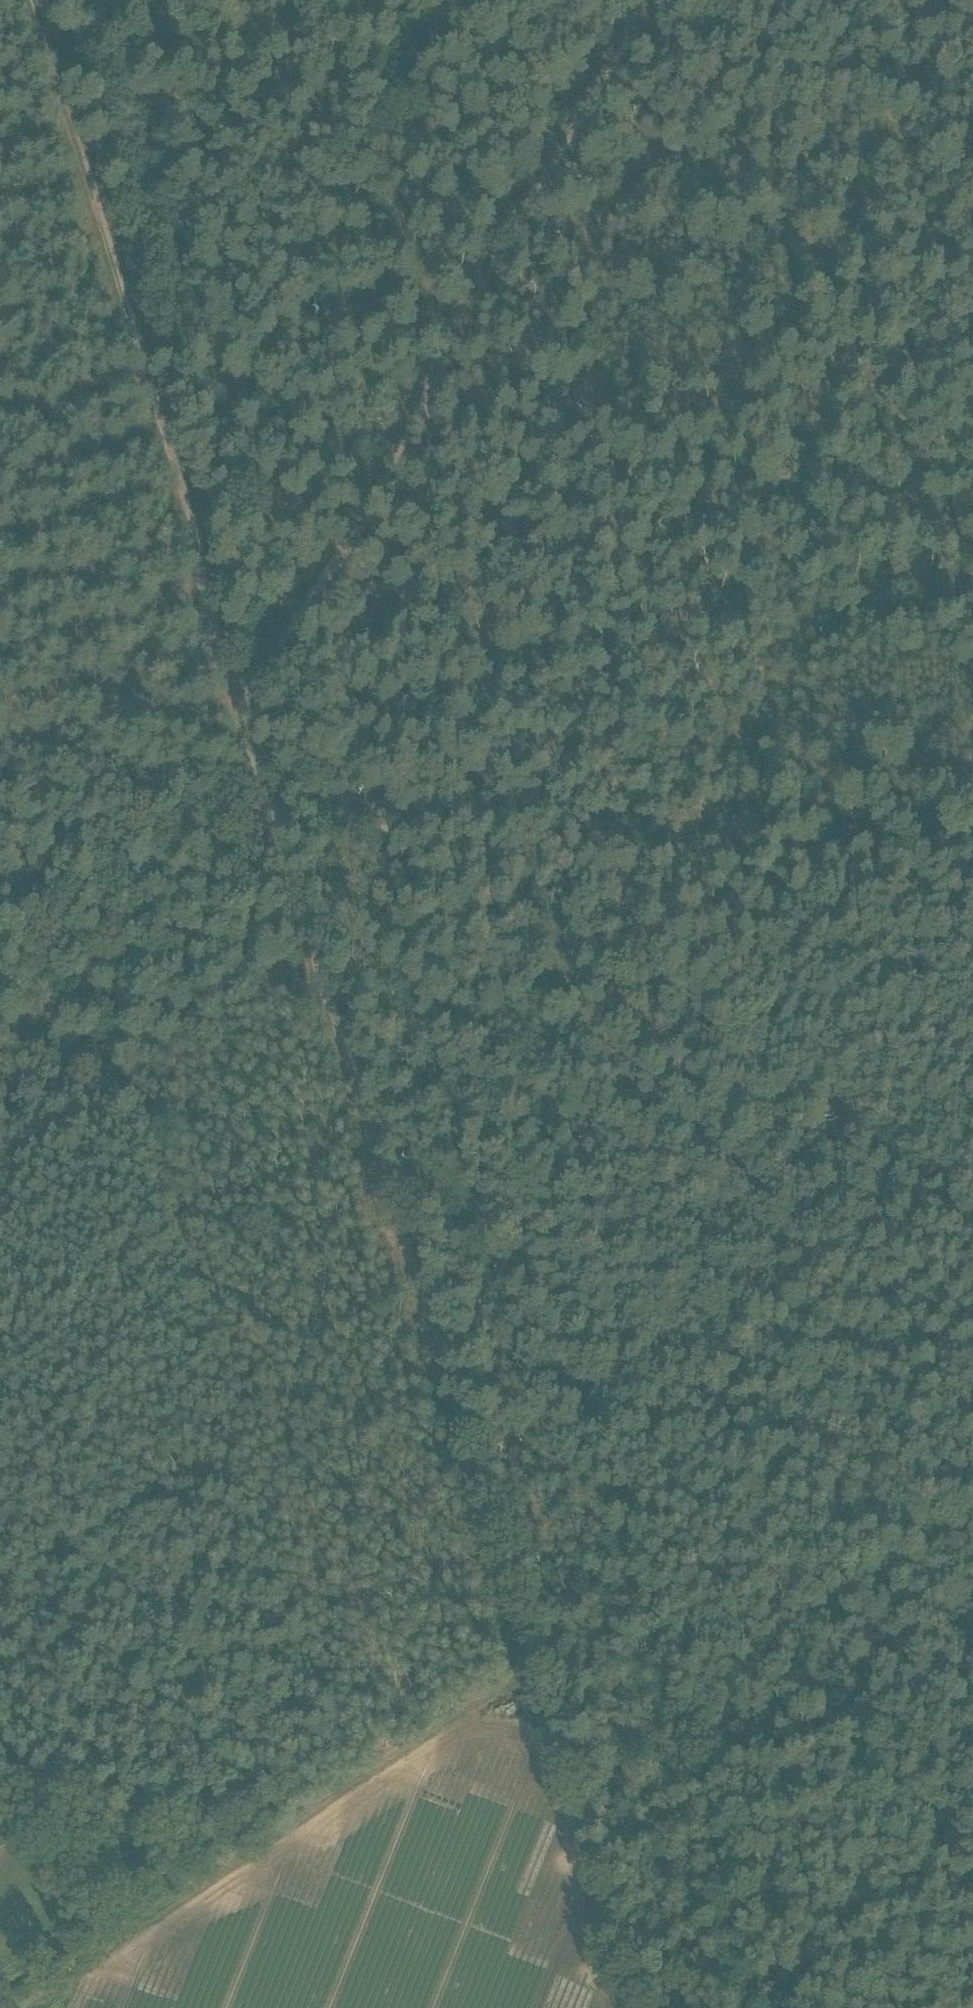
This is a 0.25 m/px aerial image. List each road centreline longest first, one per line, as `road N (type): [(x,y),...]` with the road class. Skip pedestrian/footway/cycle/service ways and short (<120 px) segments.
road 1 (track): [(35,2007),(512,1692)]

